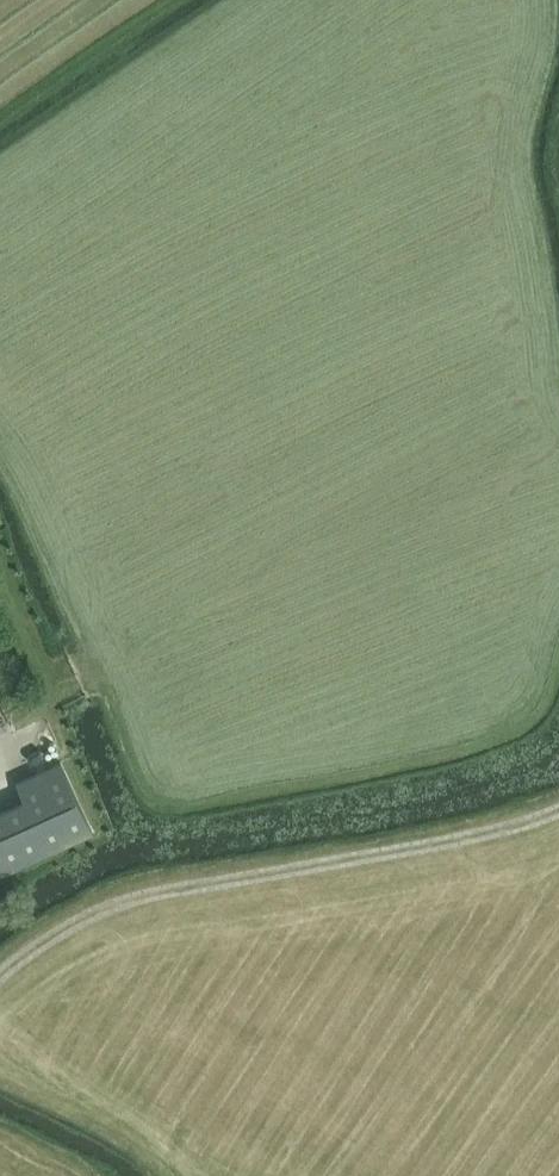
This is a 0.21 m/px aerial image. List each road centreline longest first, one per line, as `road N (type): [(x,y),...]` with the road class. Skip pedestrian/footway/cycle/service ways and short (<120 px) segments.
road 1 (track): [(0,979),(124,898),(392,851),(558,811)]

